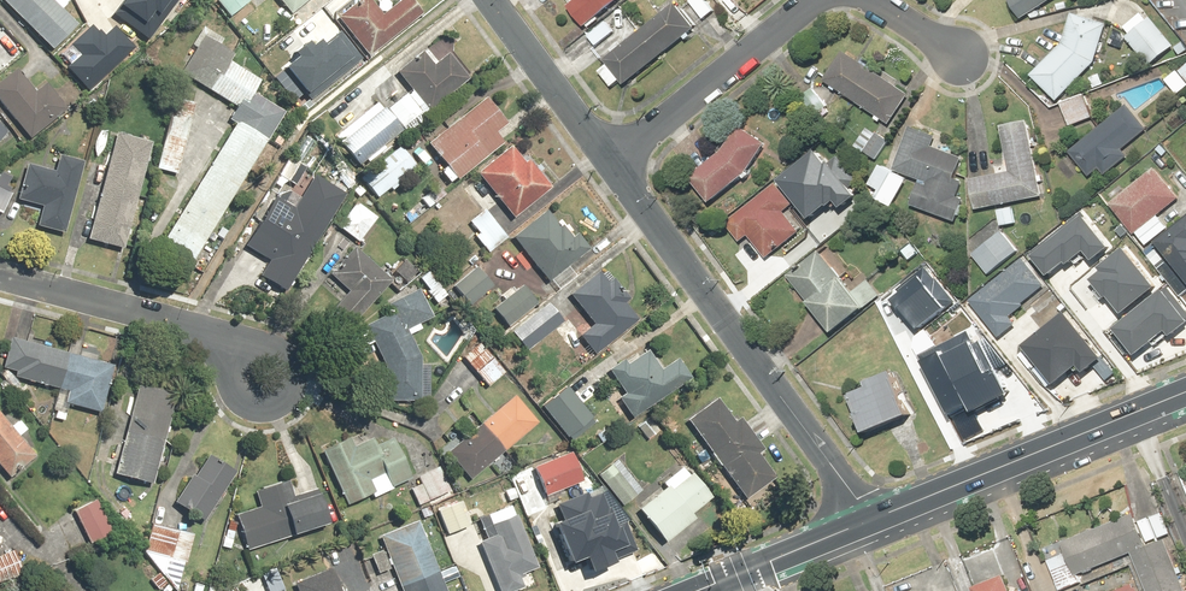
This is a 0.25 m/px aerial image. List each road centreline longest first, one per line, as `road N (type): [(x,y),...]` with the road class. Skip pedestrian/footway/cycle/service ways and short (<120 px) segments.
road 1 (residential): [(873,519),(608,161)]
road 2 (secondary): [(873,519),(1185,390)]
road 3 (residential): [(0,279),(203,331),(248,356),(271,381)]
road 4 (residential): [(608,161),(813,0)]
road 5 (residential): [(608,161),(490,0)]
road 6 (secondary): [(698,590),(873,519)]

